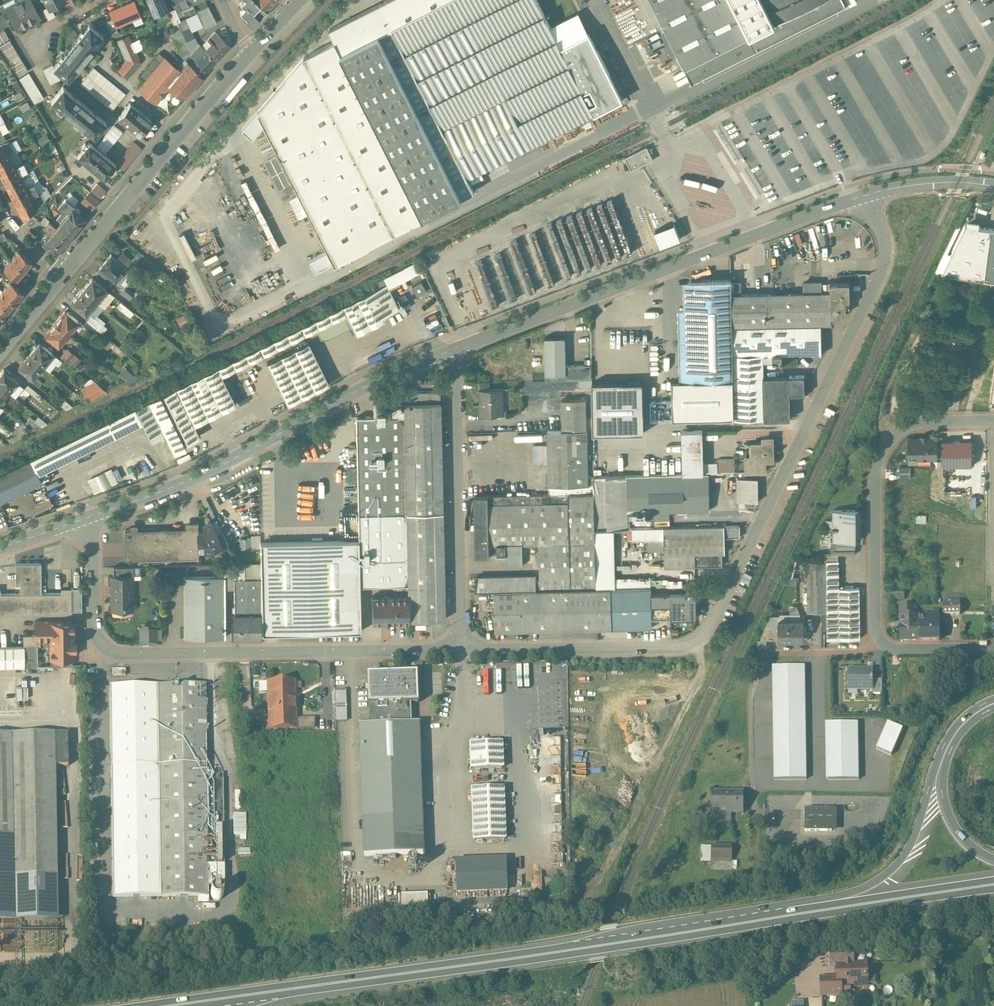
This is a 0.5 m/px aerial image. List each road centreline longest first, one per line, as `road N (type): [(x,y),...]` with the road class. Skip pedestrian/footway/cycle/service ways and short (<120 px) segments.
road 1 (residential): [(862,196),(883,241),(883,265),(709,627),(678,644),(460,648)]
road 2 (residential): [(460,648),(115,652),(96,628),(90,517)]
road 3 (trunk): [(649,941),(186,1005)]
road 4 (residential): [(862,196),(454,349)]
road 5 (residential): [(454,349),(382,378),(204,473),(90,517)]
road 6 (trunk): [(649,941),(993,894)]
road 7 (residential): [(888,650),(873,629),(879,448),(909,422),(993,420)]
road 8 (residential): [(460,648),(454,349)]
road 9 (trunk): [(993,699),(963,719),(946,745),(909,854),(868,889),(818,909)]
road 10 (tertiary): [(65,270),(254,54)]
road 11 (trunk): [(993,859),(955,820),(947,783),(965,731),(993,709)]
road 12 (trunk): [(993,885),(818,909)]
road 13 (trunk): [(818,909),(649,941)]
road 14 (residential): [(993,185),(934,183),(862,196)]
road 15 (residential): [(888,650),(765,652)]

